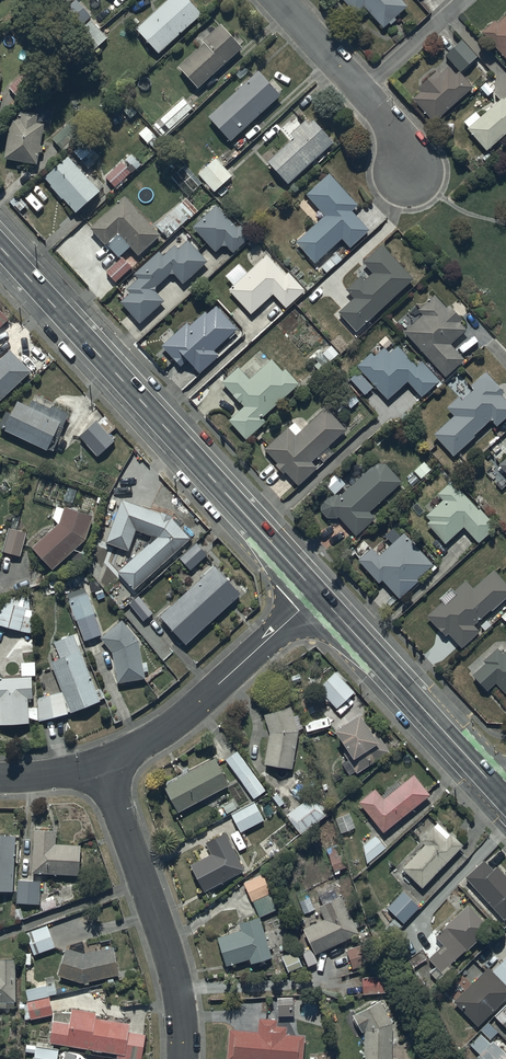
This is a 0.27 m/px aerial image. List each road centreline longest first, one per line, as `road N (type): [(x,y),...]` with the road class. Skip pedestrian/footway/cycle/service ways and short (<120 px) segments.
road 1 (secondary): [(0,244),(320,593)]
road 2 (residential): [(184,1058),(181,1002),(102,765)]
road 3 (residential): [(102,765),(172,727),(320,593)]
road 4 (secondary): [(320,593),(493,783)]
road 5 (residential): [(280,0),(385,117),(412,170)]

